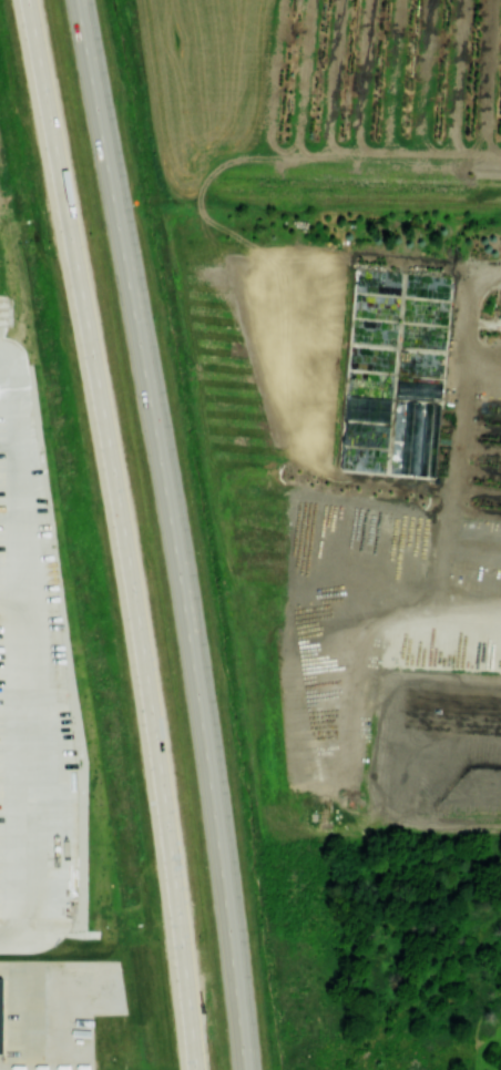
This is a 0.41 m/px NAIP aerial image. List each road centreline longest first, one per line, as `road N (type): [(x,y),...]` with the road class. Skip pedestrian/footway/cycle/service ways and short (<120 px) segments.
road 1 (trunk): [(248,1069),(198,666),(82,0)]

